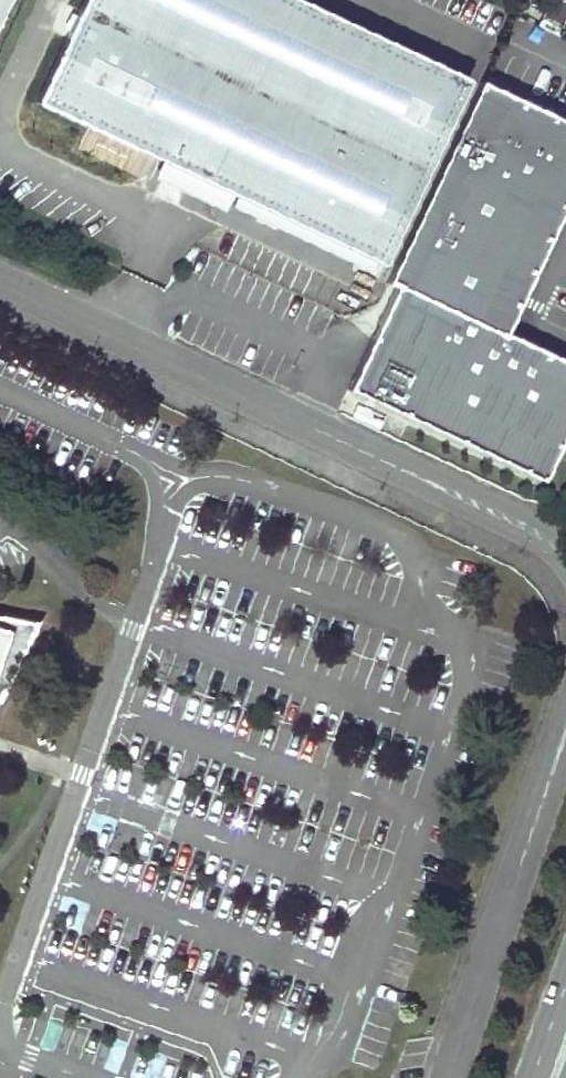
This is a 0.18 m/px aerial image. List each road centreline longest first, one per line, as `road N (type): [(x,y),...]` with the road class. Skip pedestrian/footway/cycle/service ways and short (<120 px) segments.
road 1 (unclassified): [(0,283),(537,532),(565,564)]
road 2 (unclassified): [(565,721),(445,1077)]

